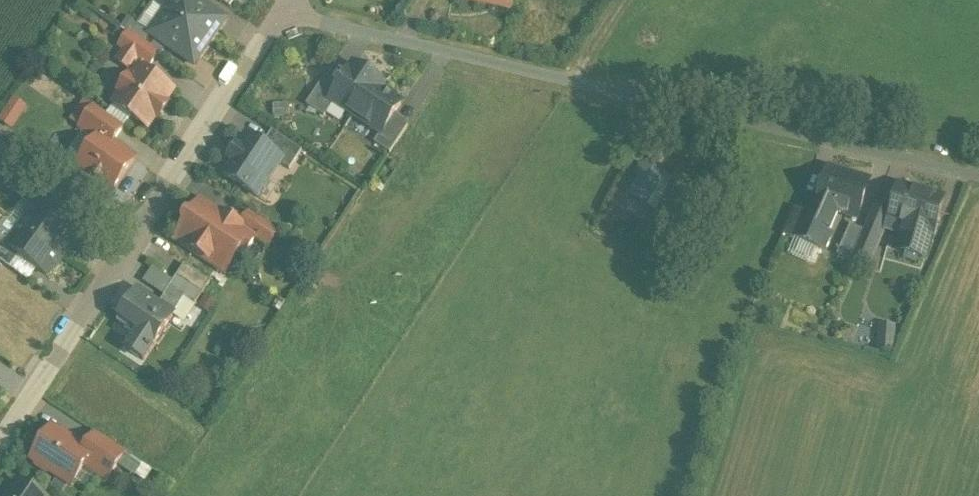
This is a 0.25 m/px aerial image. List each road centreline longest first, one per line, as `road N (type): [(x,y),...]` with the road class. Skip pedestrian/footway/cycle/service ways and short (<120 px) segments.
road 1 (unclassified): [(280,18),(978,175)]
road 2 (residential): [(280,18),(132,248)]
road 3 (residential): [(132,248),(0,451)]
road 4 (unclassified): [(0,151),(132,248)]

